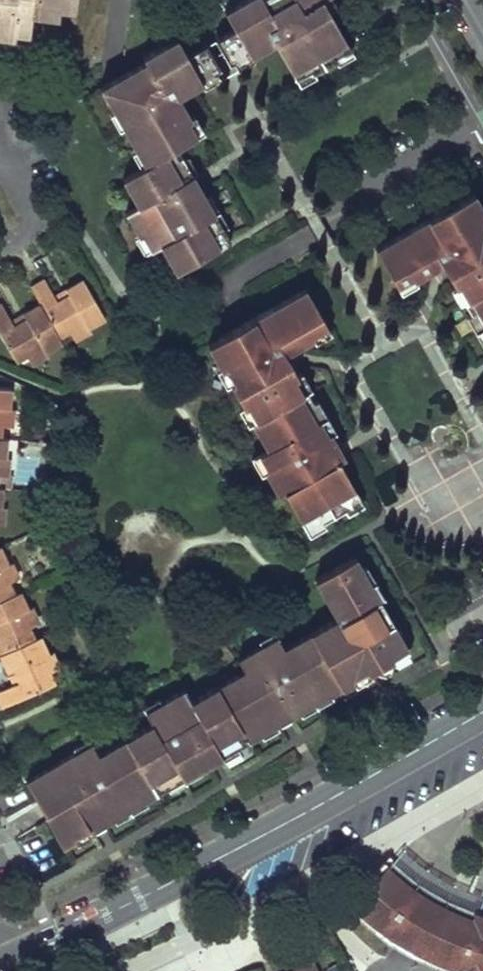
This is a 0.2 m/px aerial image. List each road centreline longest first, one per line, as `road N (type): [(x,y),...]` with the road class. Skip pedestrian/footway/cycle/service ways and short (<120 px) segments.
road 1 (tertiary): [(8,951),(205,866),(482,710)]

